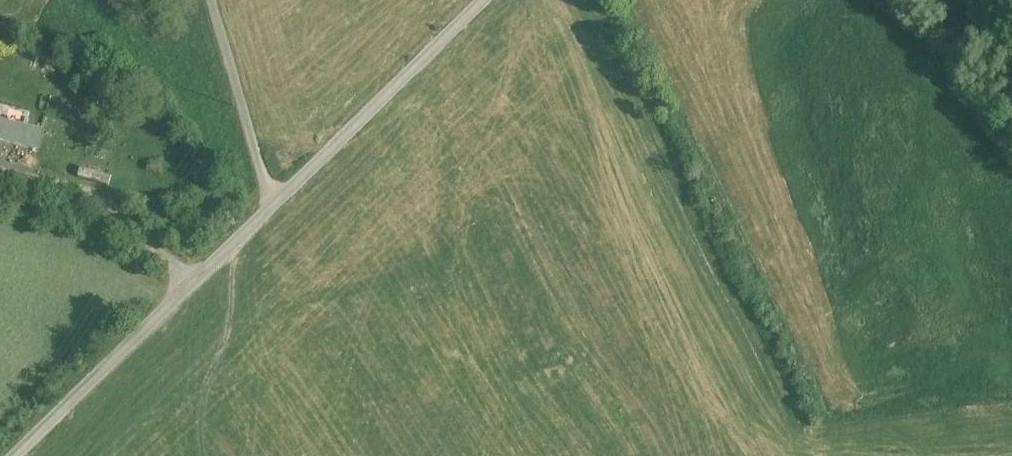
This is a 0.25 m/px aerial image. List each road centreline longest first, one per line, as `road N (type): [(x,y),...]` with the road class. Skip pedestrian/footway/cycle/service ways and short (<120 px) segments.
road 1 (unclassified): [(482,0),(13,455)]

